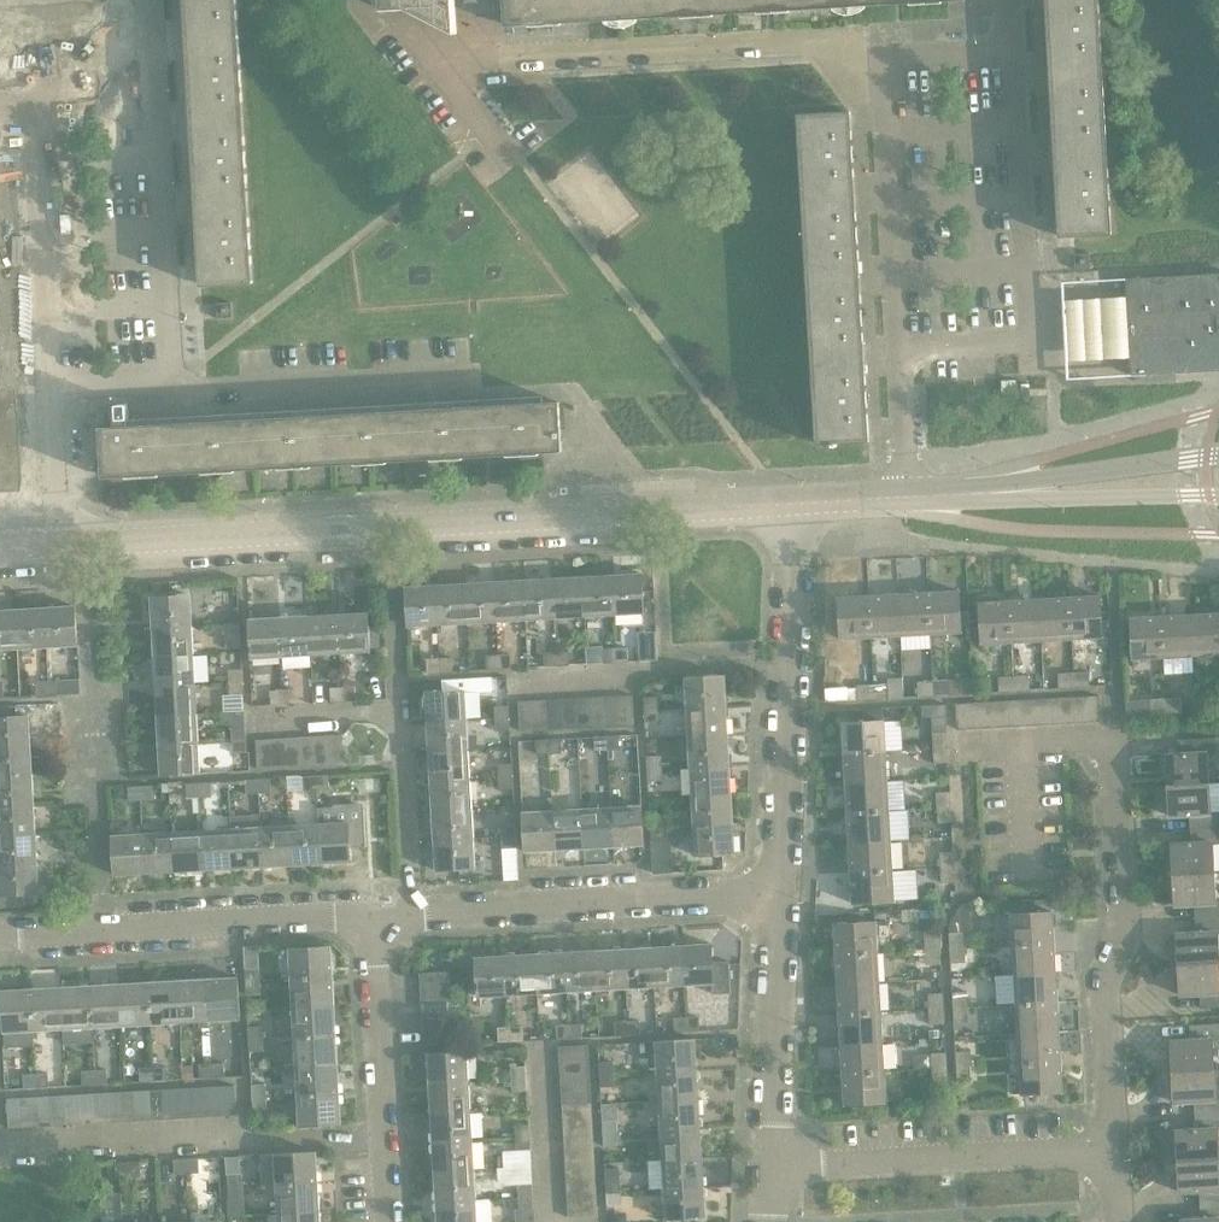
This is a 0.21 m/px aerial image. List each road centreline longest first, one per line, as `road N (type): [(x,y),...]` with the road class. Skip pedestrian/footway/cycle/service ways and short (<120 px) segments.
road 1 (tertiary): [(48,542),(797,503)]
road 2 (residential): [(1118,1151),(1109,983),(1126,924),(1113,737),(967,746)]
road 3 (residential): [(436,59),(834,41),(881,60)]
road 4 (residential): [(39,384),(169,377),(156,158),(143,83)]
road 5 (residential): [(899,350),(1033,341),(1014,52)]
road 6 (residential): [(373,915),(782,897)]
road 7 (residential): [(782,897),(797,503)]
road 8 (residential): [(8,1160),(385,1137)]
road 9 (residential): [(0,938),(373,915)]
road 10 (residential): [(774,1166),(1118,1151)]
road 11 (residential): [(39,384),(24,88)]
road 12 (residential): [(899,350),(881,60)]
road 13 (residential): [(774,1166),(782,897)]
road 14 (tertiary): [(1218,458),(974,494)]
road 15 (tertiary): [(974,494),(1218,498)]
road 16 (residential): [(385,1137),(373,915)]
road 17 (residential): [(48,542),(39,384)]
road 18 (residential): [(909,496),(899,350)]
road 19 (residential): [(881,60),(1014,52)]
road 20 (residential): [(436,59),(517,155)]

